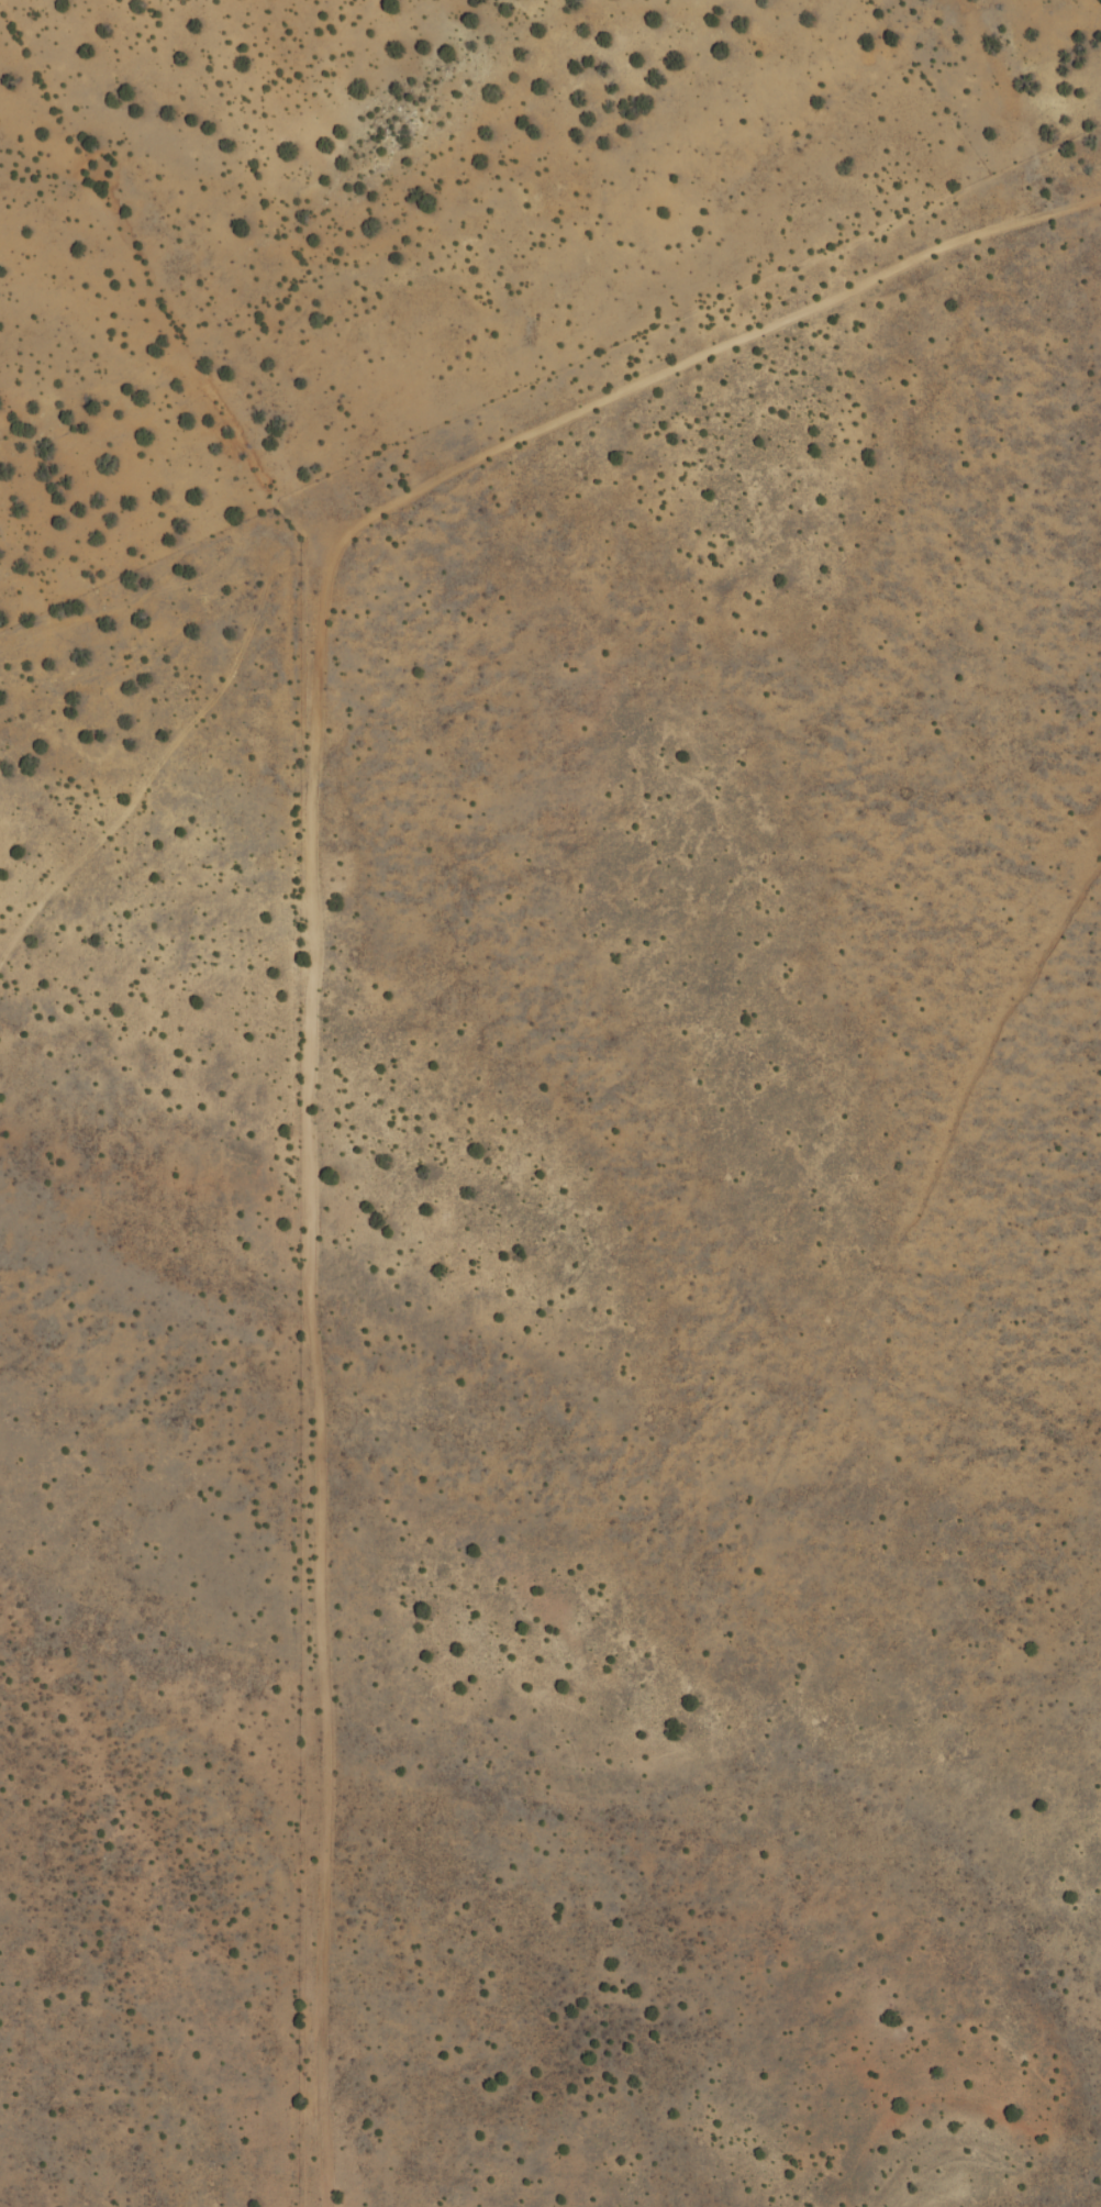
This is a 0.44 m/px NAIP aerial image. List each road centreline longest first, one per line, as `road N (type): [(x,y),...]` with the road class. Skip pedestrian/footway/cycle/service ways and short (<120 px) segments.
road 1 (residential): [(310,2206),(300,530)]
road 2 (track): [(1100,161),(512,410),(300,530),(226,542),(0,641)]

